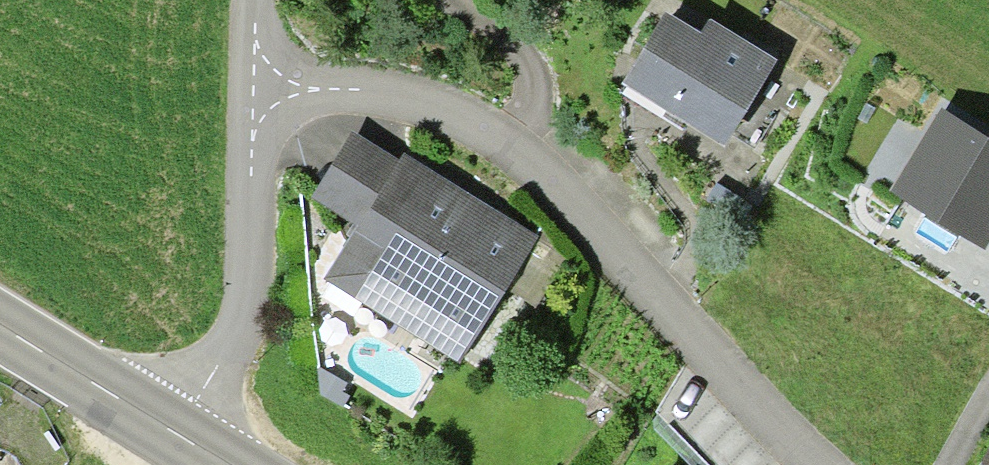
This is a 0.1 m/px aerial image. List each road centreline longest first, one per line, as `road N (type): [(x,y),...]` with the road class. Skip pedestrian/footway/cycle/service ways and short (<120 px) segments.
road 1 (residential): [(818,464),(512,145),(459,113),(398,93),(253,91)]
road 2 (residential): [(175,434),(246,320),(253,91)]
road 3 (secondary): [(175,434),(0,325)]

